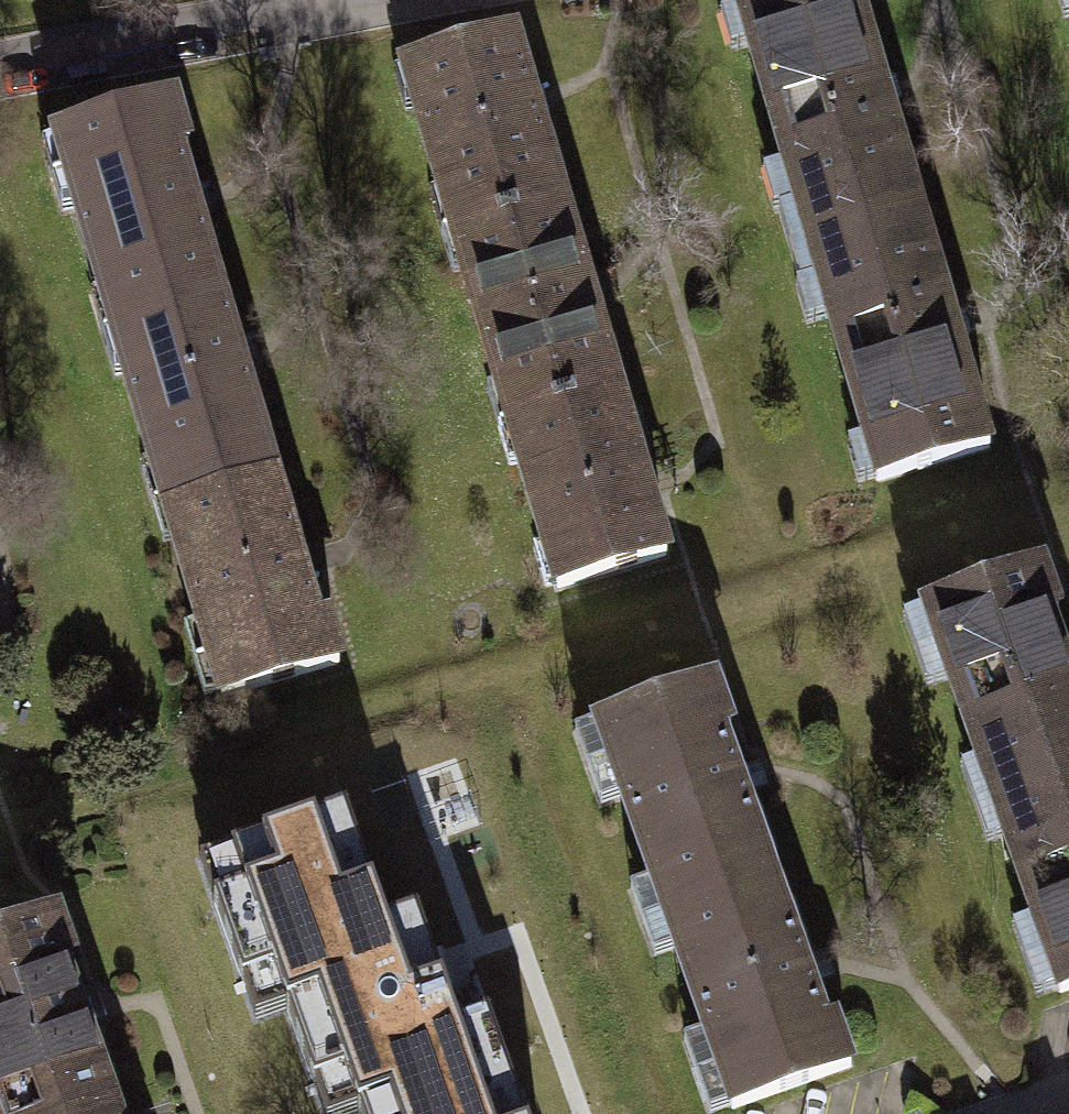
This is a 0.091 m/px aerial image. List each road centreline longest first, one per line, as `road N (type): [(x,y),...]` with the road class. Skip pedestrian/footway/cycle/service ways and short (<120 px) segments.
road 1 (residential): [(0,65),(337,0)]

